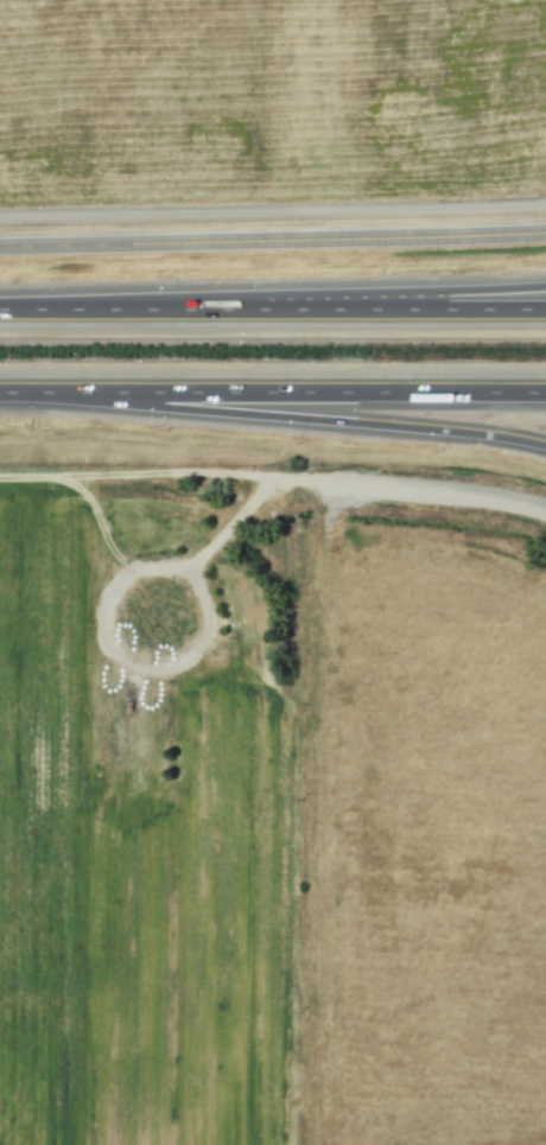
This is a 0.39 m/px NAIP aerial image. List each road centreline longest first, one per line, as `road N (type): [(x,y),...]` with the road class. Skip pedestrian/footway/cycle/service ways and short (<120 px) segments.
road 1 (motorway): [(49,393),(545,449)]
road 2 (motorway): [(49,393),(545,395)]
road 3 (residential): [(0,248),(487,237)]
road 4 (motorway): [(545,286),(265,311)]
road 5 (motorway): [(545,311),(265,311)]
road 6 (motorway): [(265,311),(0,310)]
road 7 (tertiary): [(325,483),(545,511)]

